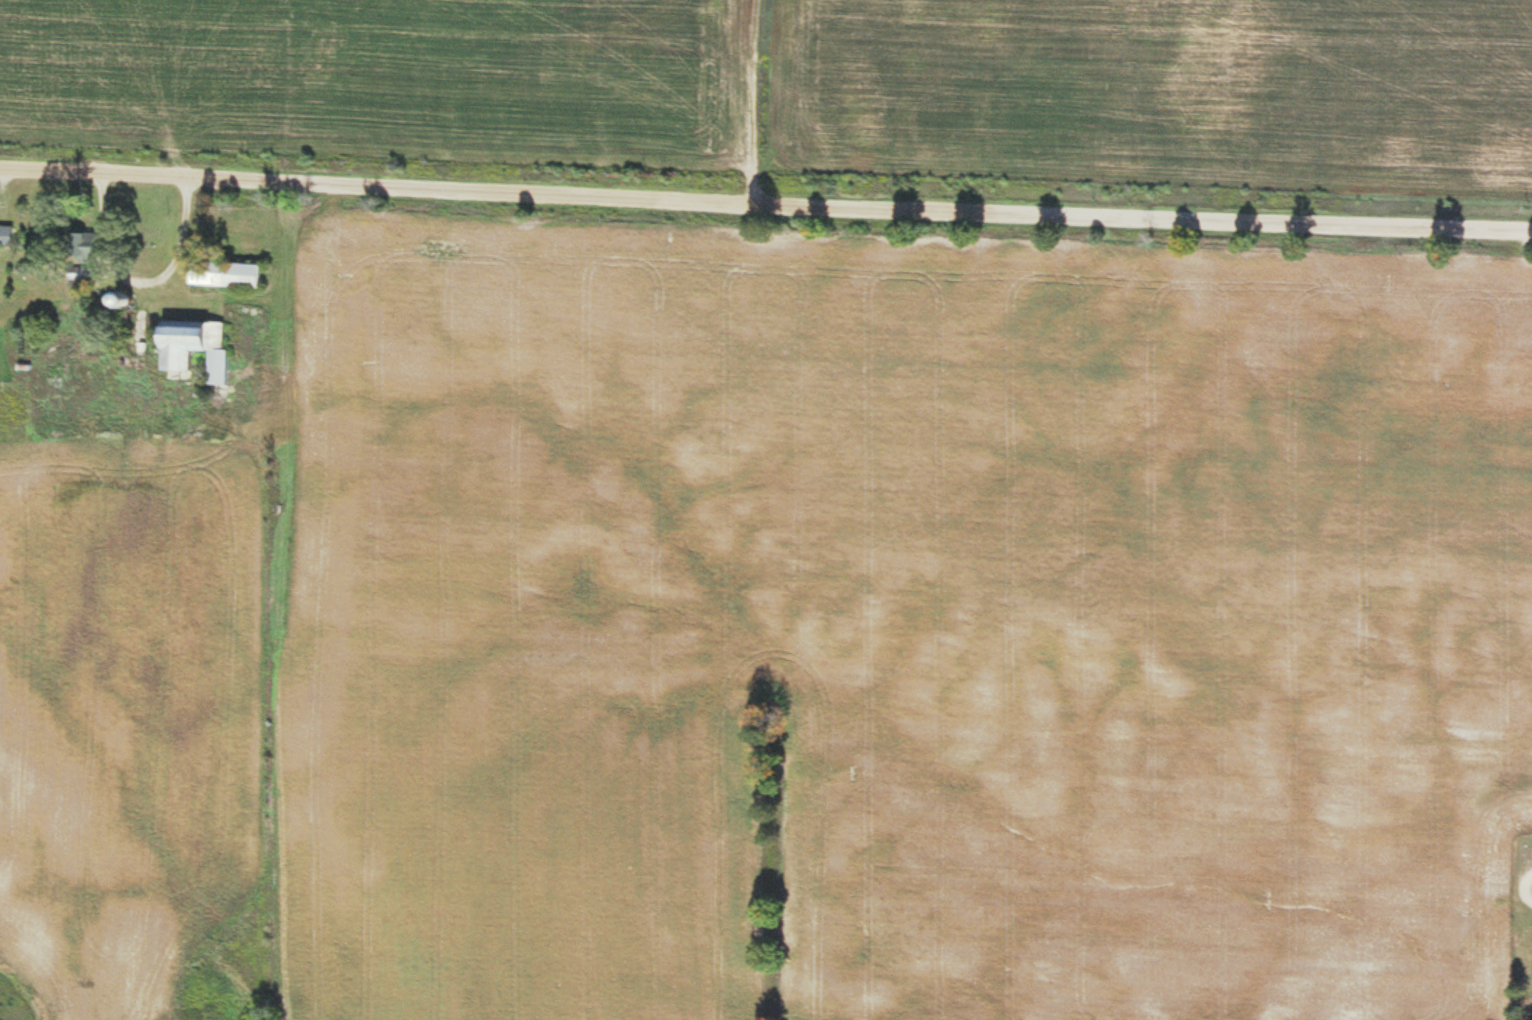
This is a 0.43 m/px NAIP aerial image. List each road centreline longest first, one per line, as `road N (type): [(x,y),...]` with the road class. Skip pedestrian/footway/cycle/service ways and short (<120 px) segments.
road 1 (residential): [(1531,219),(0,162)]

